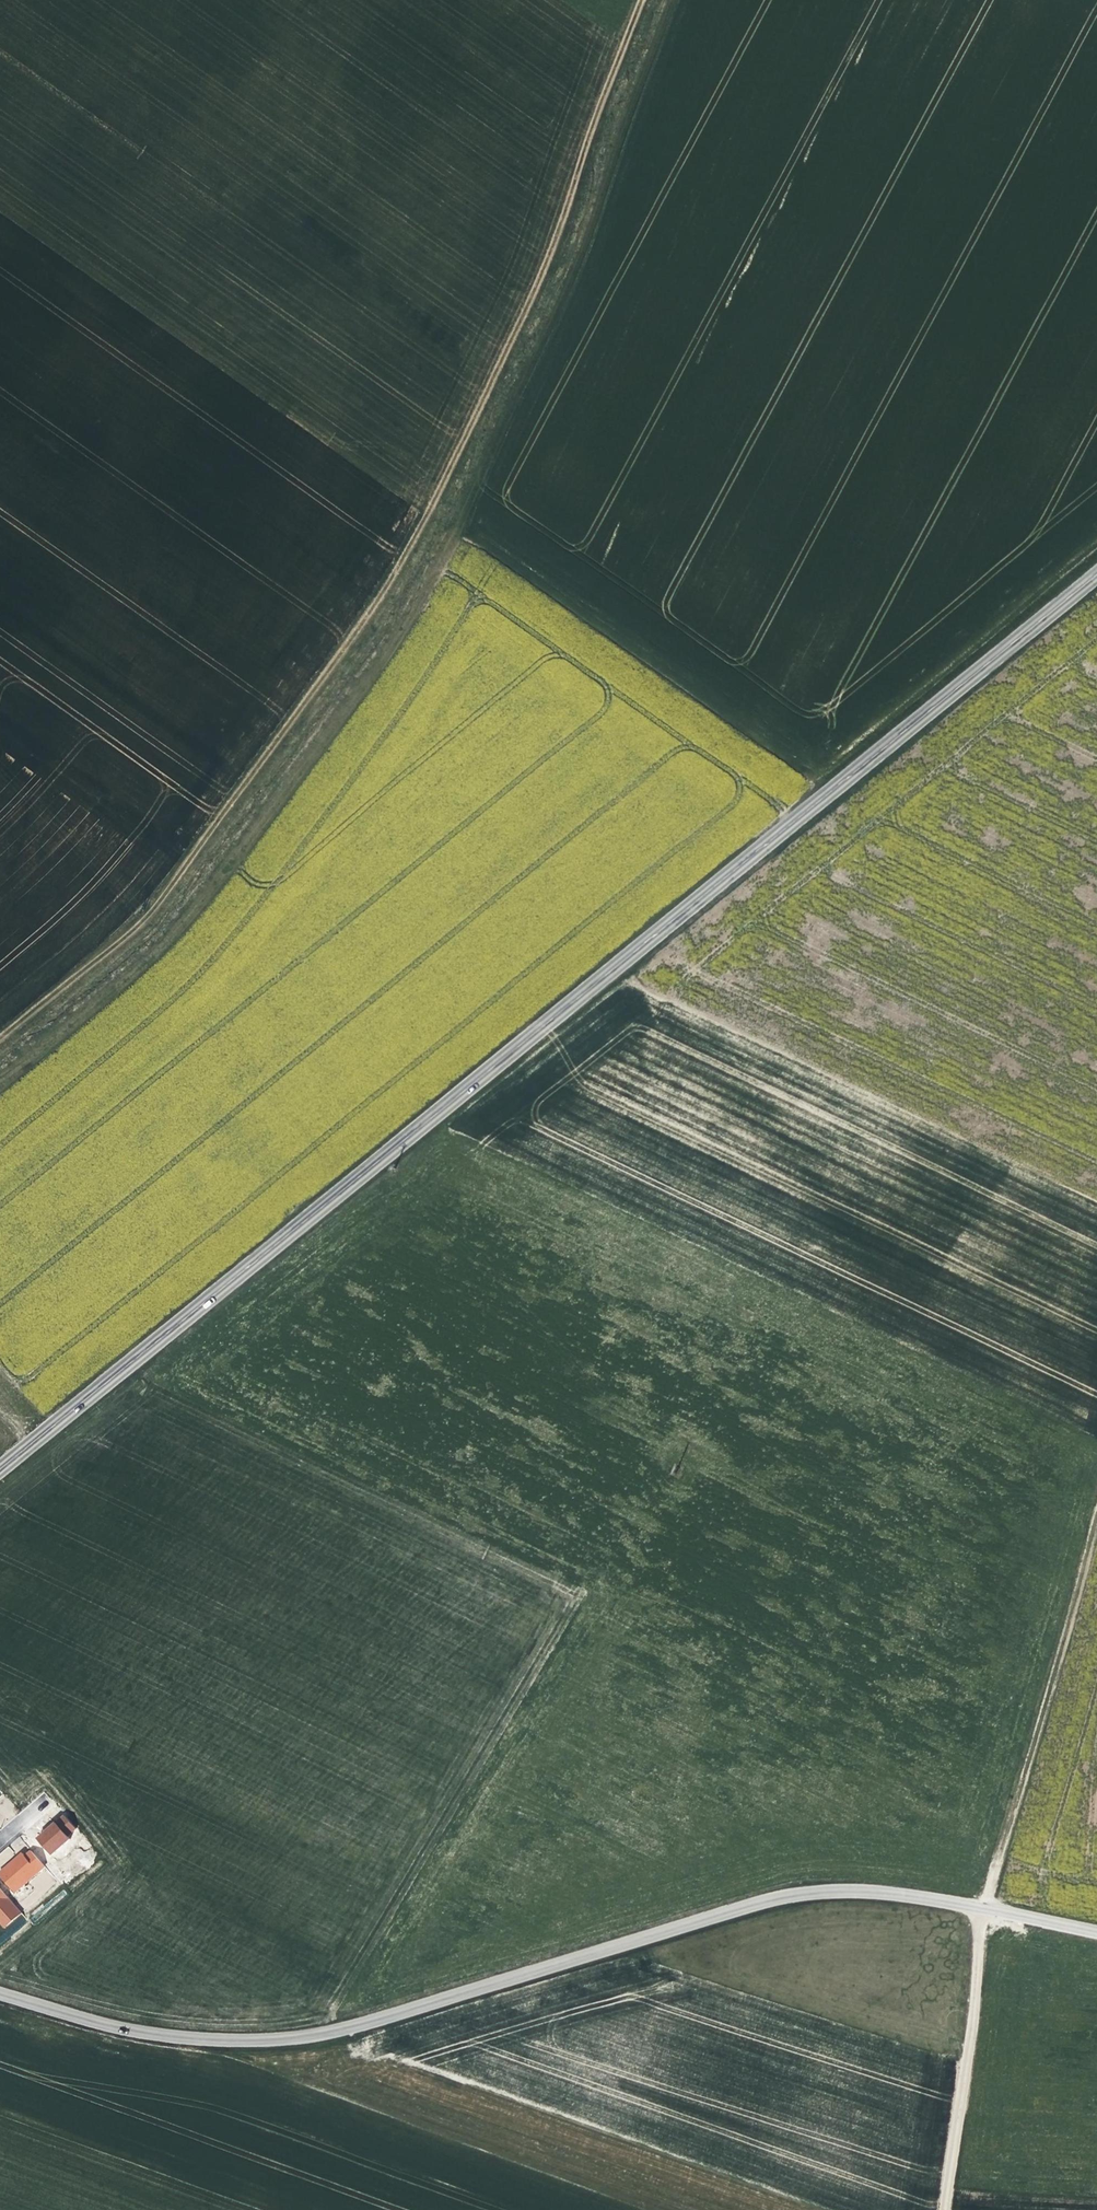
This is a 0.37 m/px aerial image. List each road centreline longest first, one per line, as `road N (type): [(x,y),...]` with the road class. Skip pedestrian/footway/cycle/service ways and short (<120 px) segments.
road 1 (tertiary): [(1096,572),(0,1470)]
road 2 (unclassified): [(1096,1933),(987,1908),(867,1895),(770,1901),(320,2036),(148,2037),(0,1995)]
road 3 (track): [(1096,1530),(987,1908),(941,2209)]

